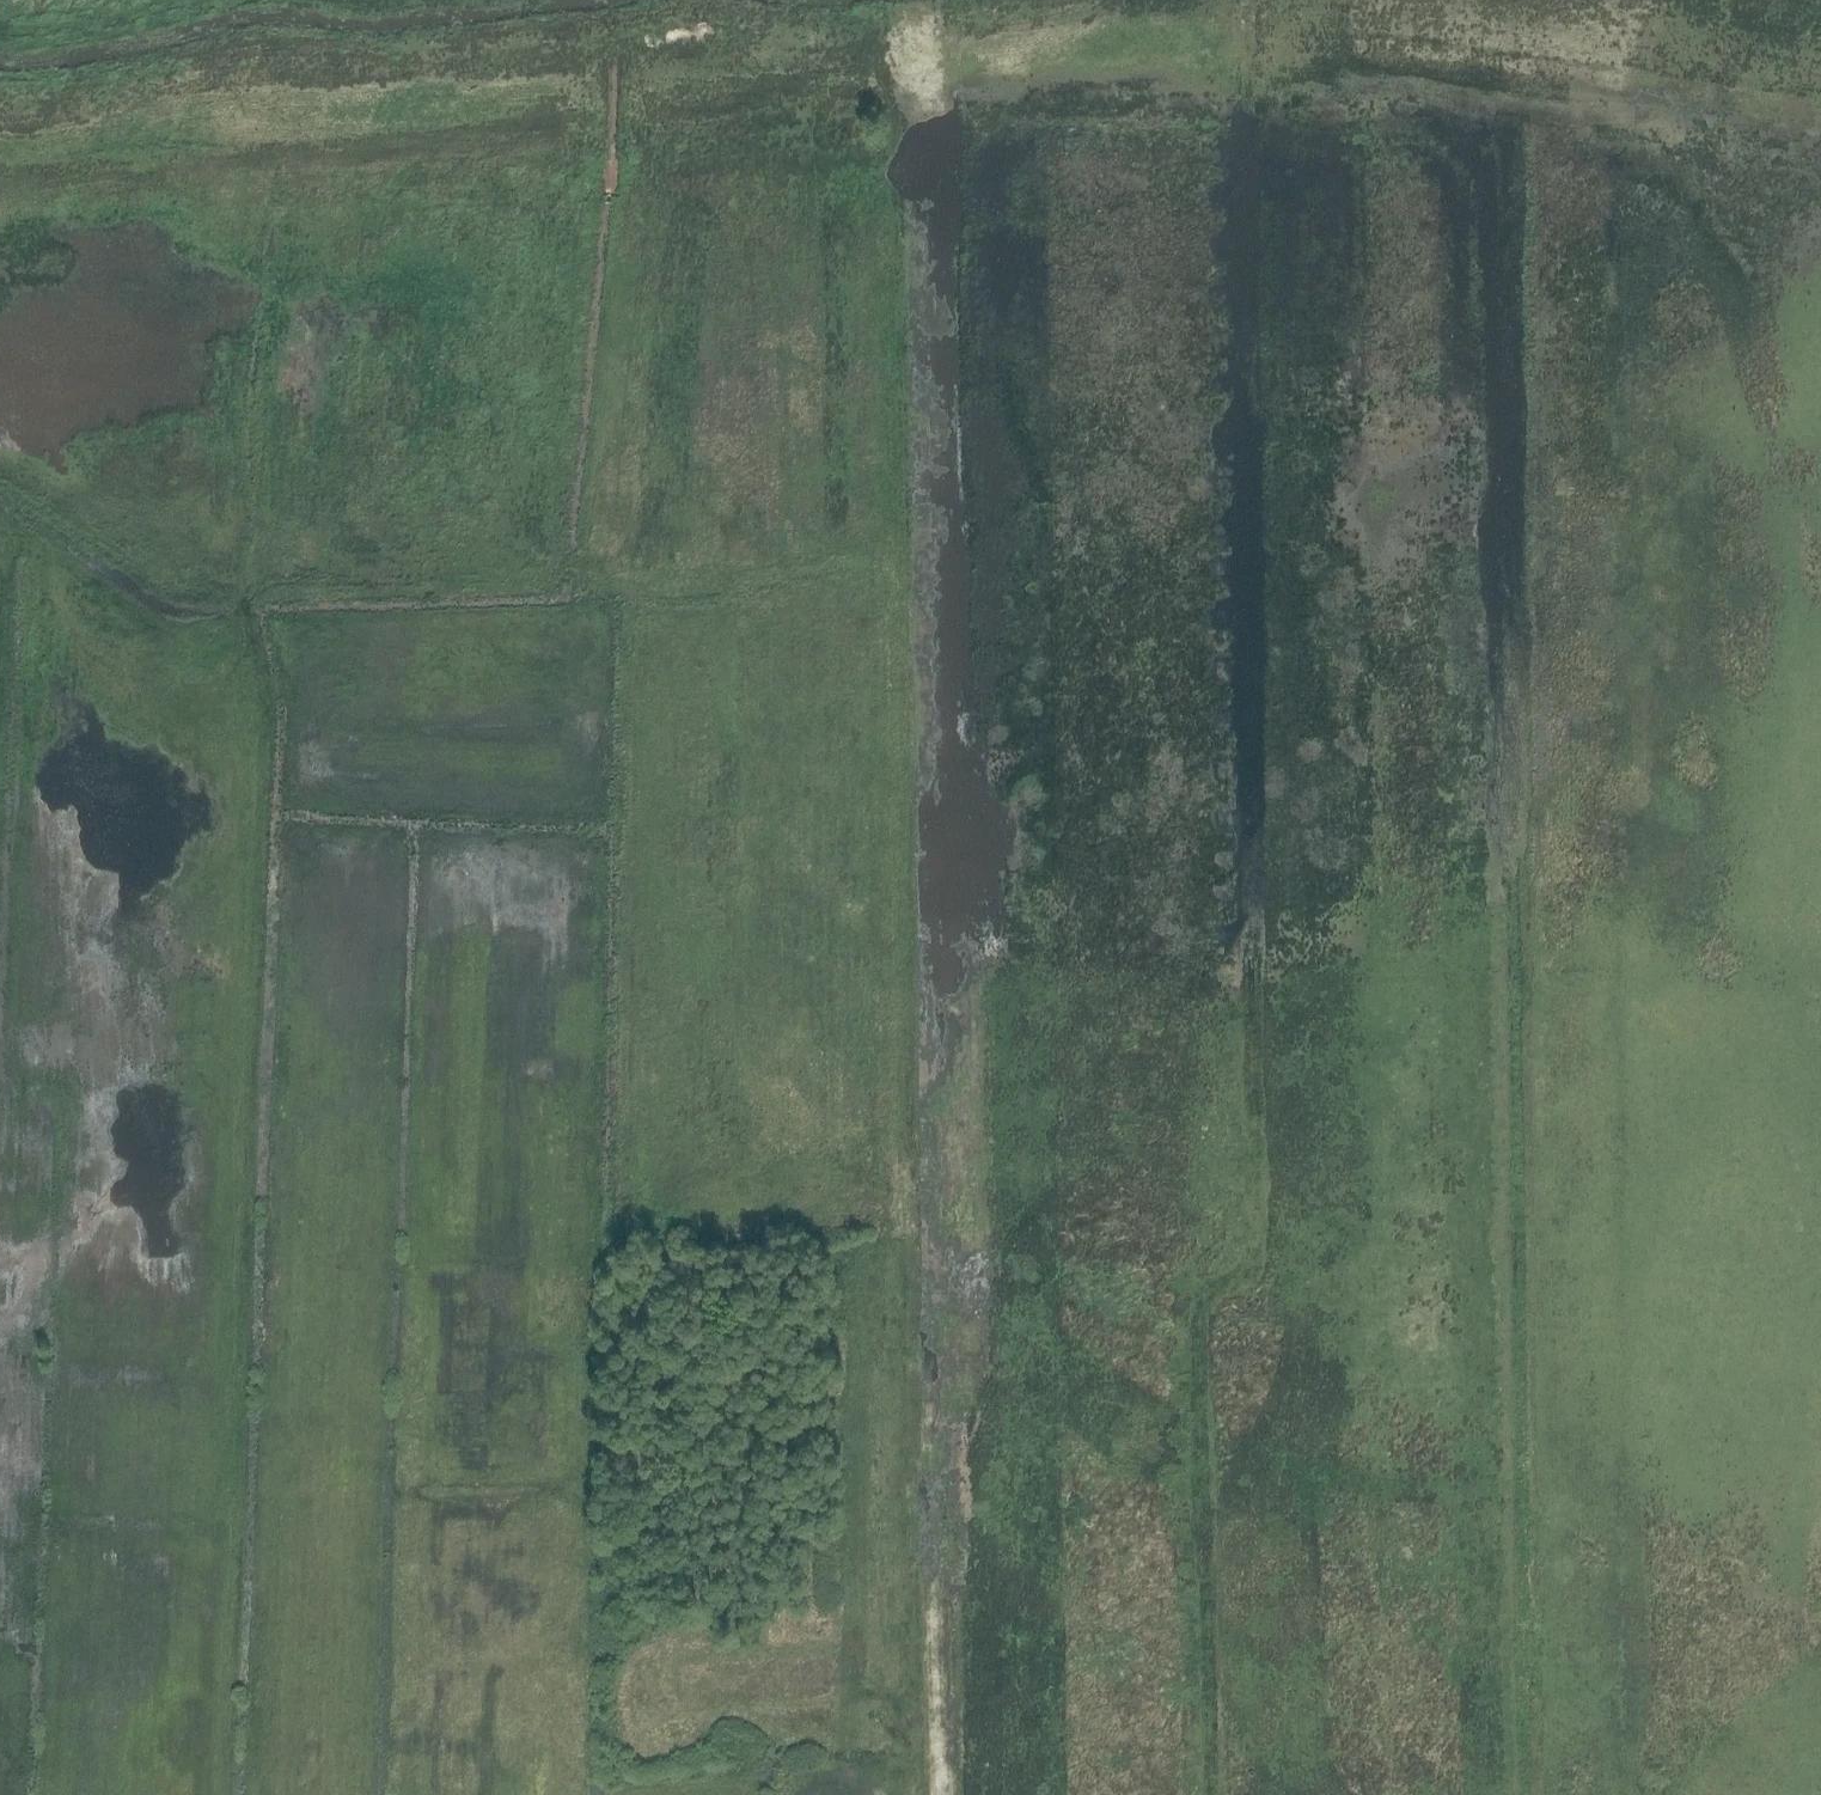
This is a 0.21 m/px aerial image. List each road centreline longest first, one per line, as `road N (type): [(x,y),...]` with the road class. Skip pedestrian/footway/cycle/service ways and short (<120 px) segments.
road 1 (track): [(1820,100),(1169,0)]

